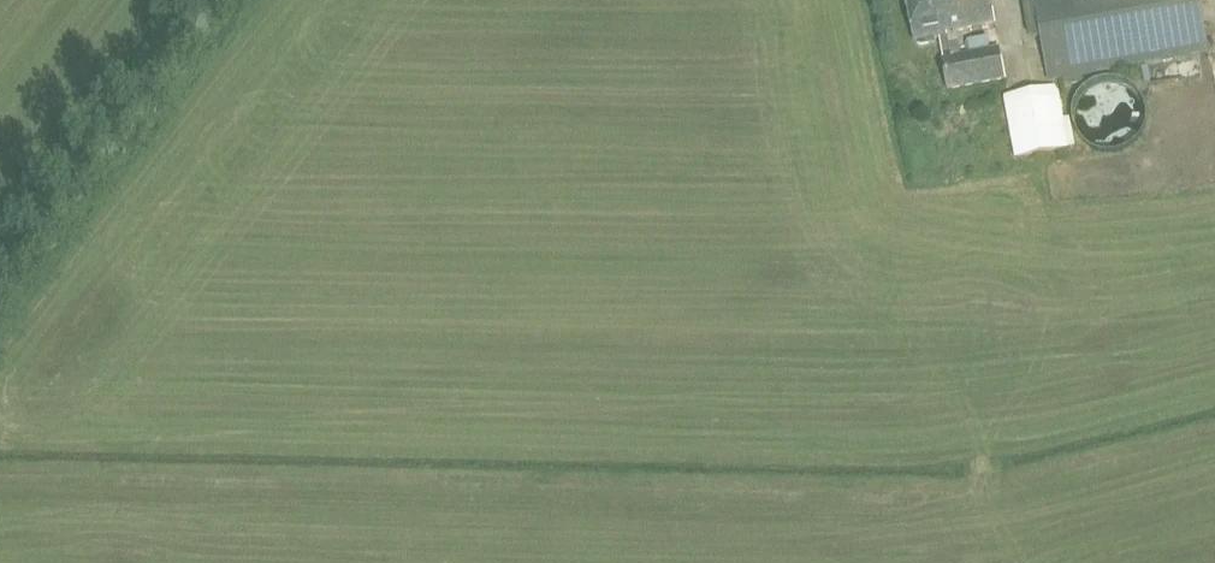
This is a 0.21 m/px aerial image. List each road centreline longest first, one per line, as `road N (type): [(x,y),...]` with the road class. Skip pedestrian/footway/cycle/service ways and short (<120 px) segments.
road 1 (unclassified): [(0,290),(218,0)]

